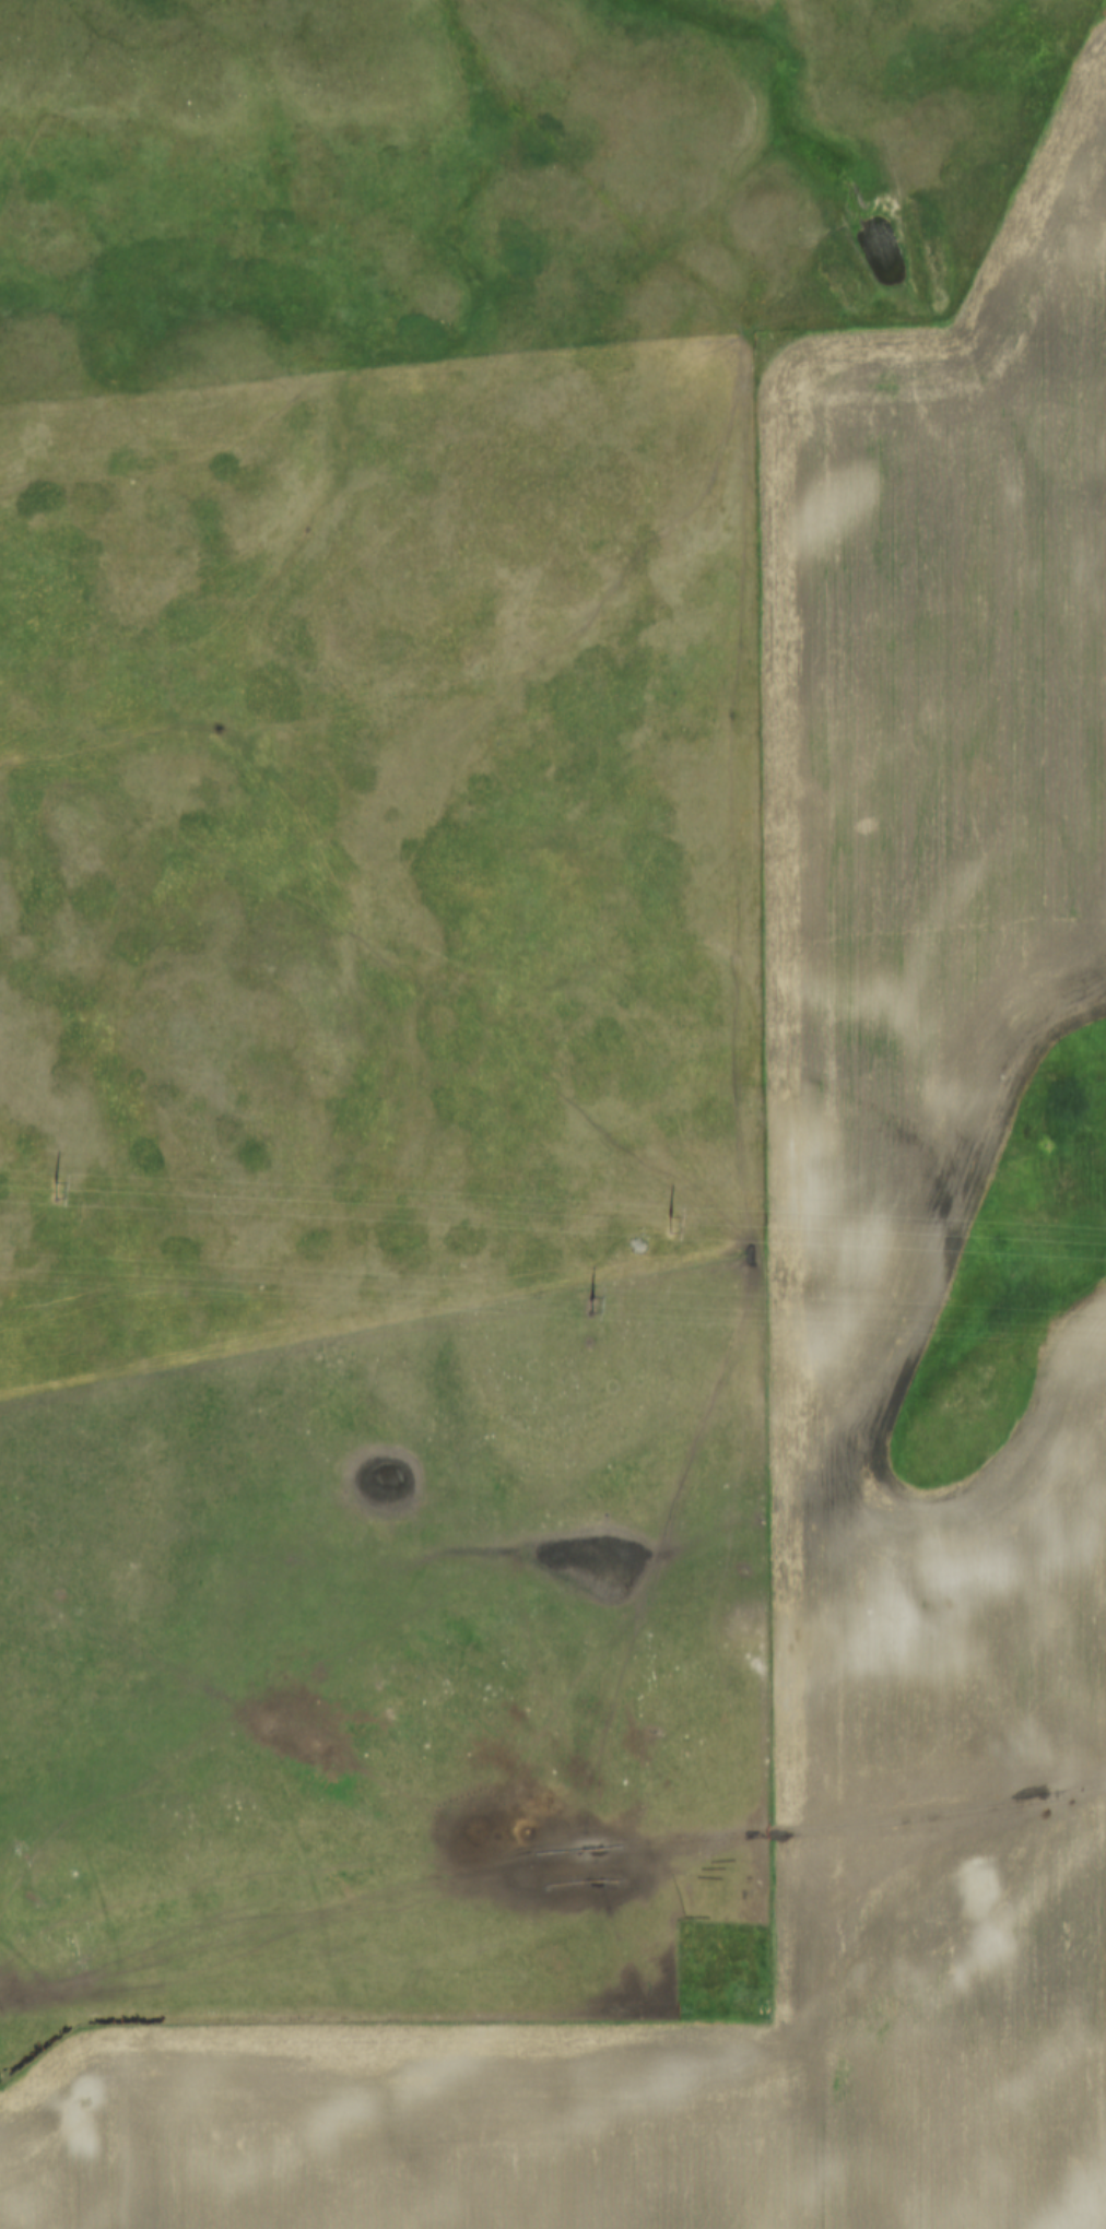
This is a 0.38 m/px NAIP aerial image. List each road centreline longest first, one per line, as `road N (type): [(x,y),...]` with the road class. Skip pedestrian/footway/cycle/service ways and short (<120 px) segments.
road 1 (track): [(0,2073),(28,2033),(92,2016),(781,2010),(811,2004),(910,1907),(1105,1807)]

